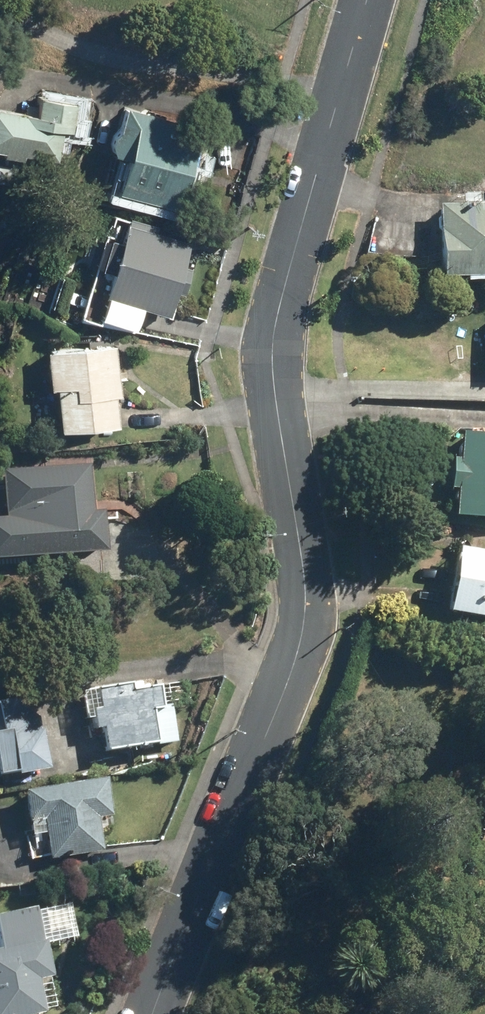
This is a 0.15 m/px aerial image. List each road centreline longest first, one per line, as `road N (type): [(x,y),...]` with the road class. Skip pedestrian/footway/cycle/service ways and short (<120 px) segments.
road 1 (residential): [(154,1013),(297,653),(303,609),(268,345),(367,0)]

